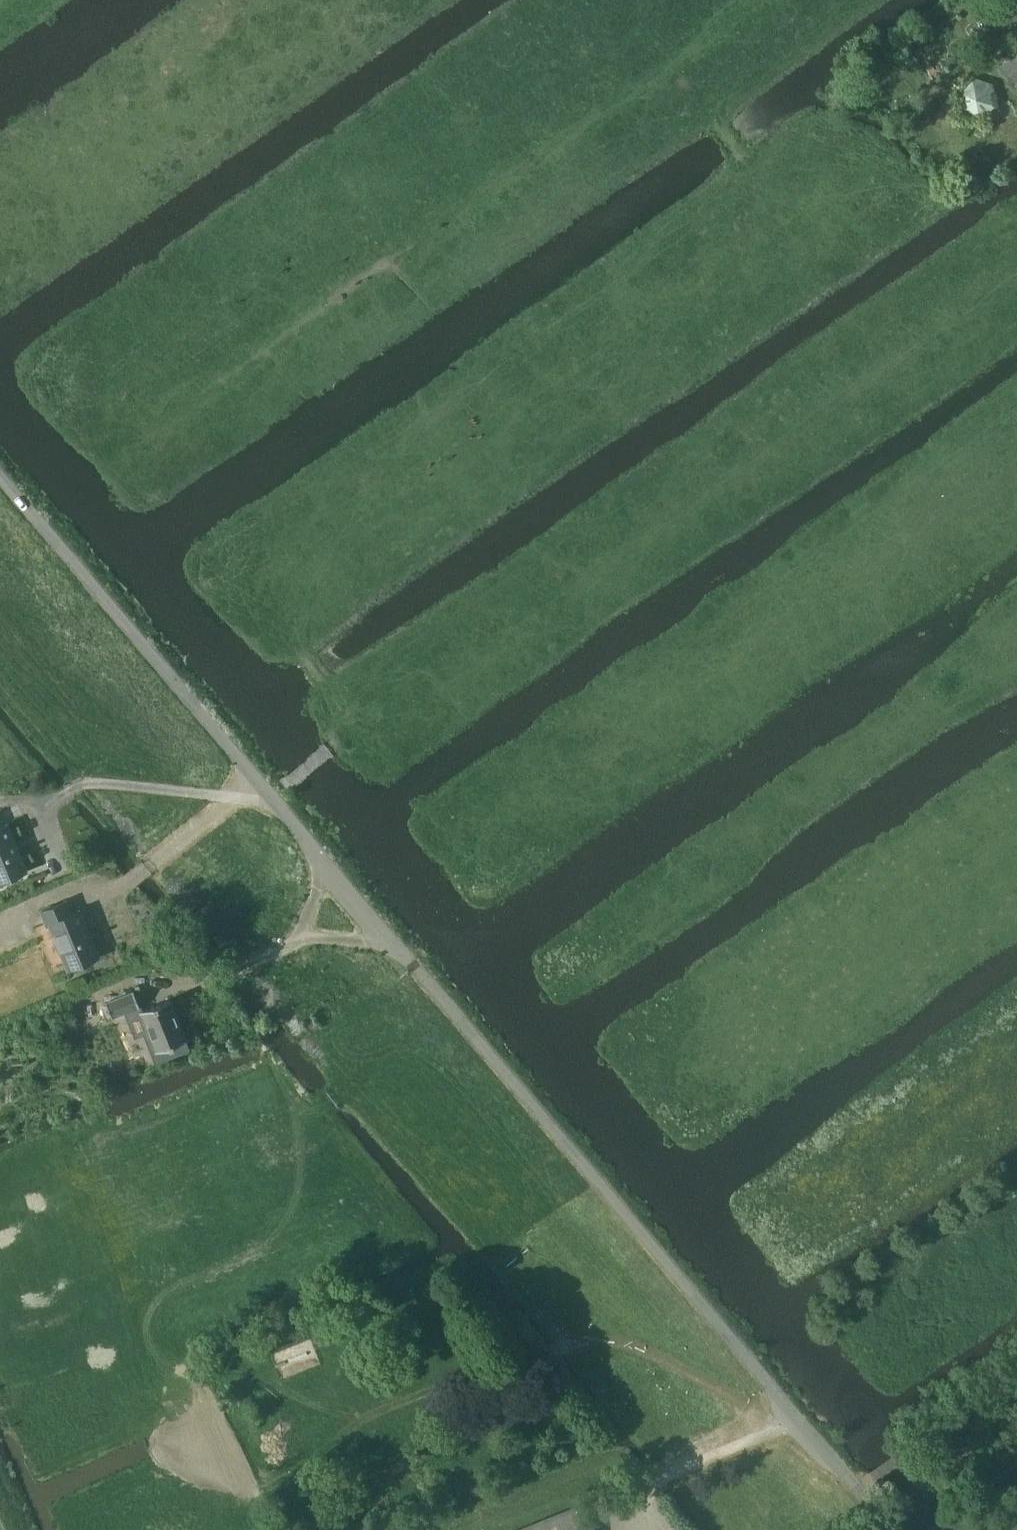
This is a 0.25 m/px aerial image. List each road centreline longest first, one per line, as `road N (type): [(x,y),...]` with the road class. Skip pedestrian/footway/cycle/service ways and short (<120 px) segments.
road 1 (unclassified): [(893,1529),(0,480)]
road 2 (track): [(782,1429),(641,1348),(571,1343),(508,1365)]

